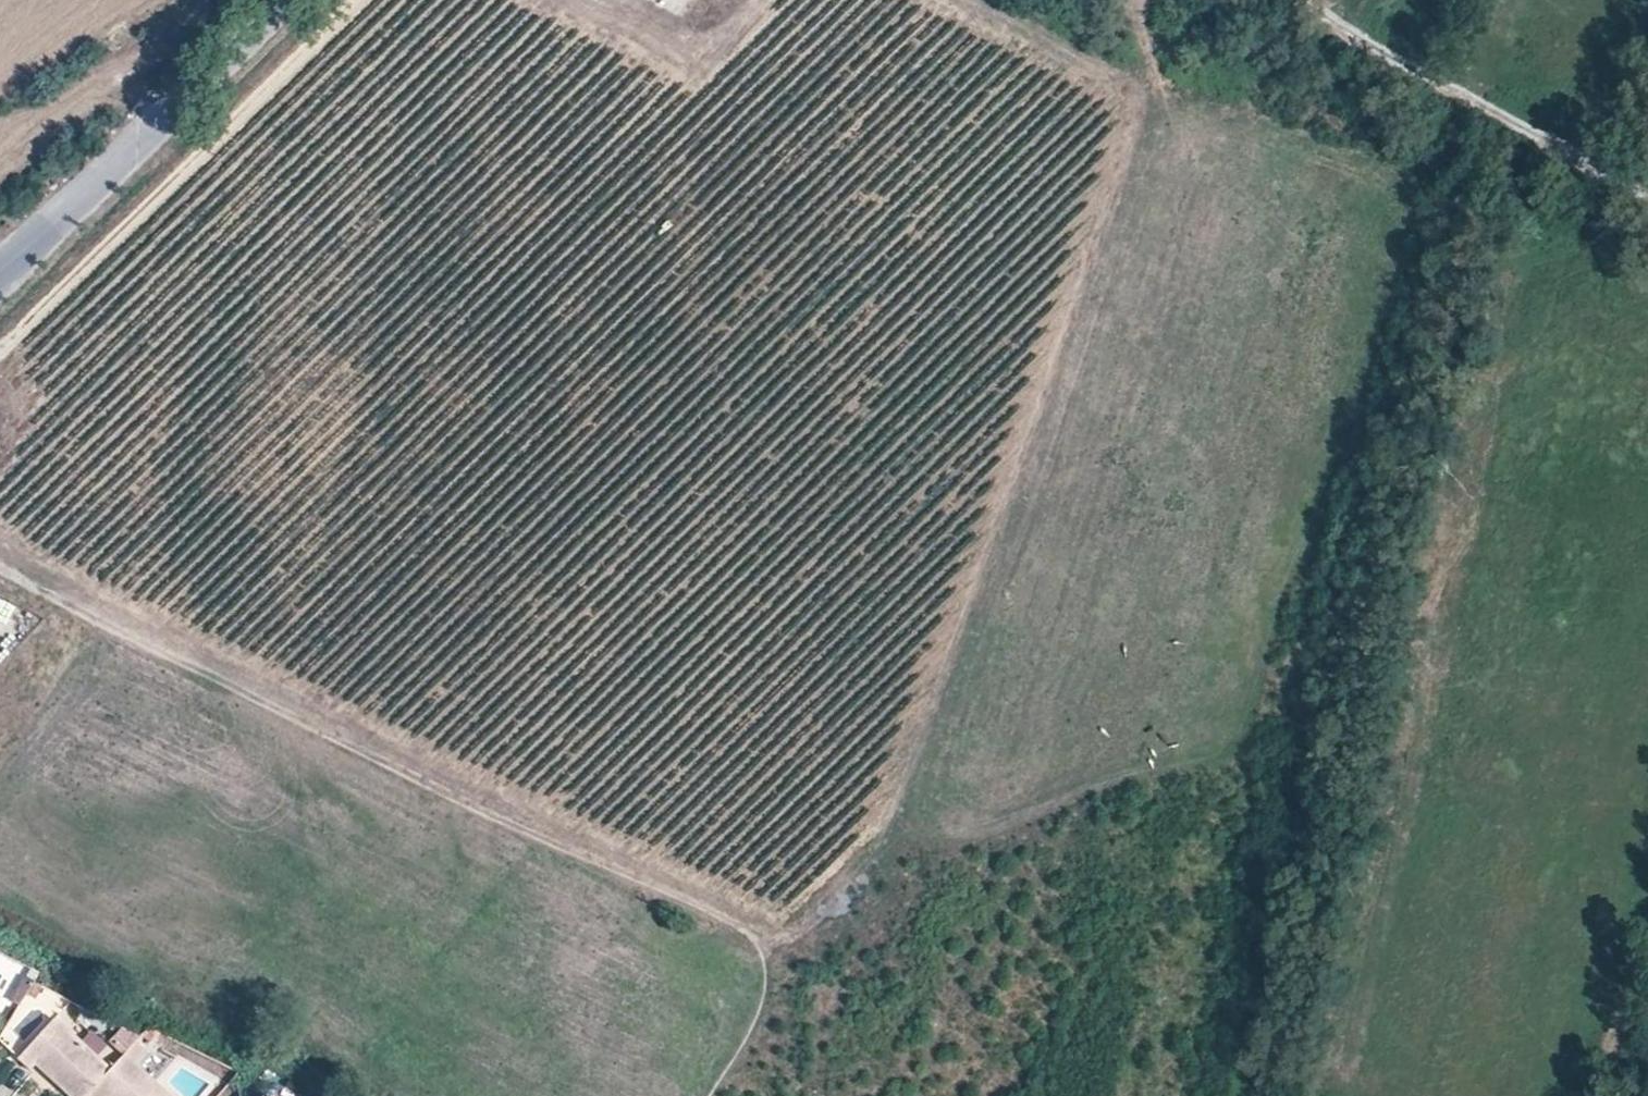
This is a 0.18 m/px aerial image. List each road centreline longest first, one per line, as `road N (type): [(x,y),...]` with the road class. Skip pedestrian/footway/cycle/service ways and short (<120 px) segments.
road 1 (track): [(0,571),(750,939),(770,978),(710,1095)]
road 2 (unclassified): [(275,0),(0,269)]

